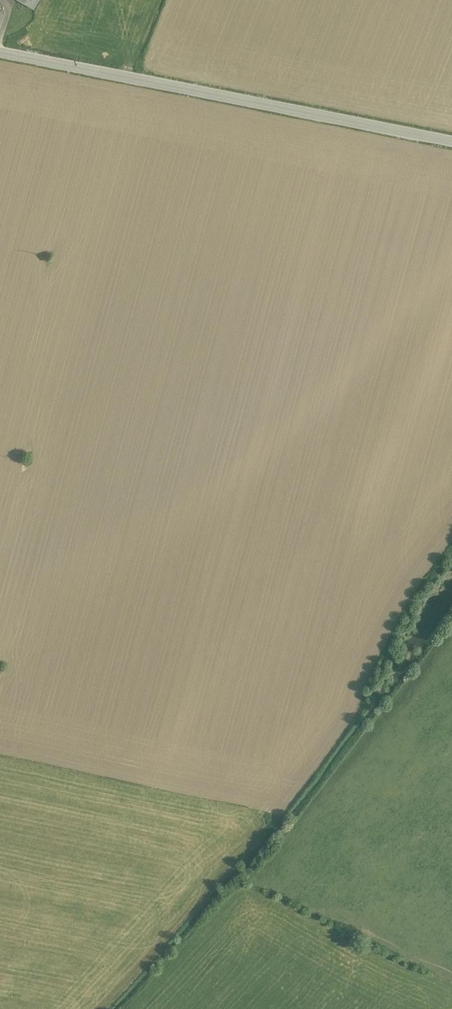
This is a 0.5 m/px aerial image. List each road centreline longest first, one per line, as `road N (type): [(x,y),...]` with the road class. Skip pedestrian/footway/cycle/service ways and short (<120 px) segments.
road 1 (tertiary): [(451,139),(0,51)]

